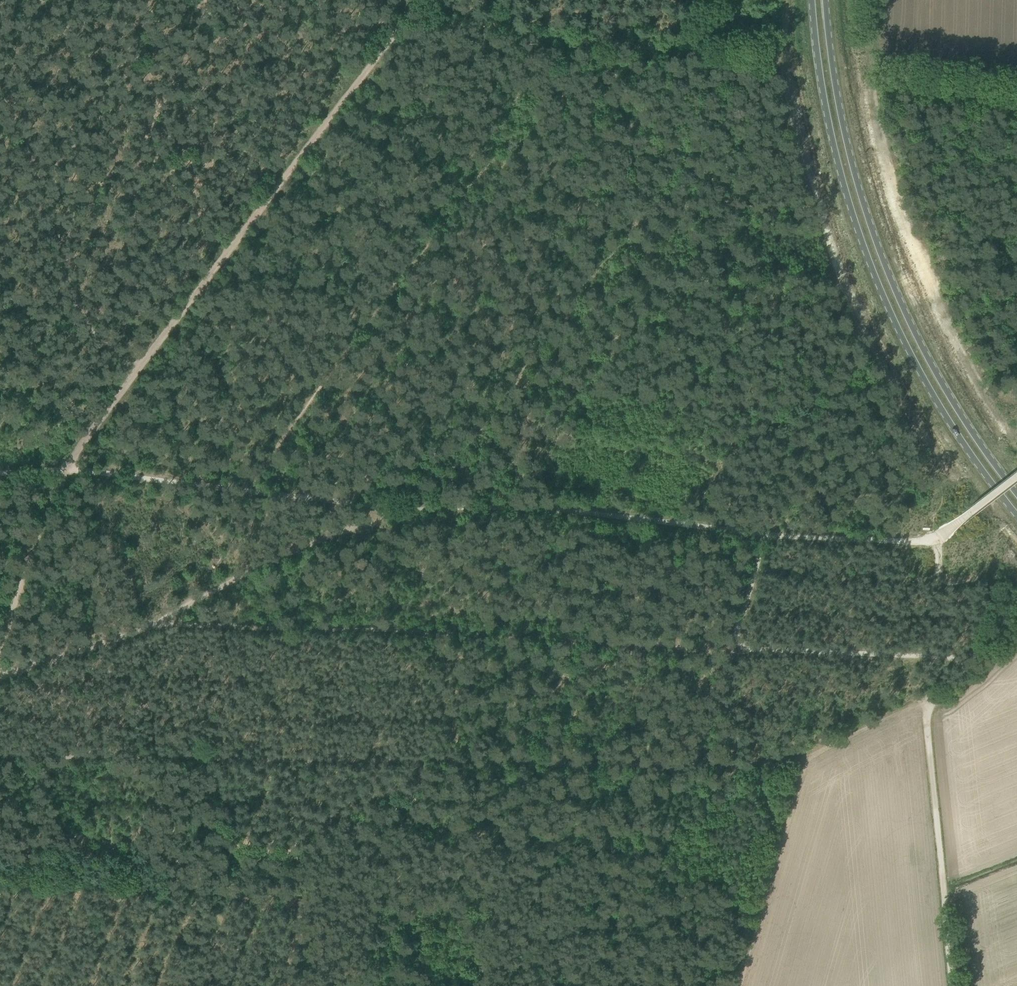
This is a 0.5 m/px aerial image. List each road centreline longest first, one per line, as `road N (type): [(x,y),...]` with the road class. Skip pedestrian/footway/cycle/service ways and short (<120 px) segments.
road 1 (track): [(736,767),(0,749)]
road 2 (track): [(156,623),(736,645)]
road 3 (primary): [(813,0),(836,157),(881,290),(936,399),(1016,514)]
road 4 (track): [(394,503),(466,447),(686,154),(702,74),(698,55)]
road 5 (track): [(558,40),(546,86),(247,490)]
road 6 (primary): [(1016,493),(914,332),(865,213),(826,0)]
road 7 (track): [(444,507),(933,540)]
road 8 (track): [(0,676),(156,623),(311,544),(444,507)]
road 9 (track): [(418,0),(135,372)]
road 10 (track): [(292,942),(692,985)]
road 11 (track): [(512,386),(906,414)]
road 12 (track): [(65,468),(444,507)]
road 13 (track): [(492,0),(523,36),(780,62)]
road 14 (track): [(300,903),(177,886),(0,884)]
road 15 (track): [(0,118),(15,123),(85,324),(135,372)]
road 16 (track): [(925,706),(953,985)]
road 17 (track): [(115,0),(231,246)]
road 18 (track): [(806,757),(741,985)]
road 19 (track): [(963,670),(954,658),(736,645)]
road 20 (track): [(1016,91),(870,72),(871,0)]
road 21 (track): [(619,245),(833,277)]
road 22 (track): [(559,845),(648,857),(736,767)]
road 23 (track): [(65,468),(0,645)]
road 24 (track): [(412,823),(335,817),(316,827),(300,903)]
road 25 (track): [(933,540),(943,582),(974,580),(988,593),(963,670)]
road 26 (track): [(925,706),(806,757)]
road 27 (track): [(736,767),(723,682),(733,646)]

